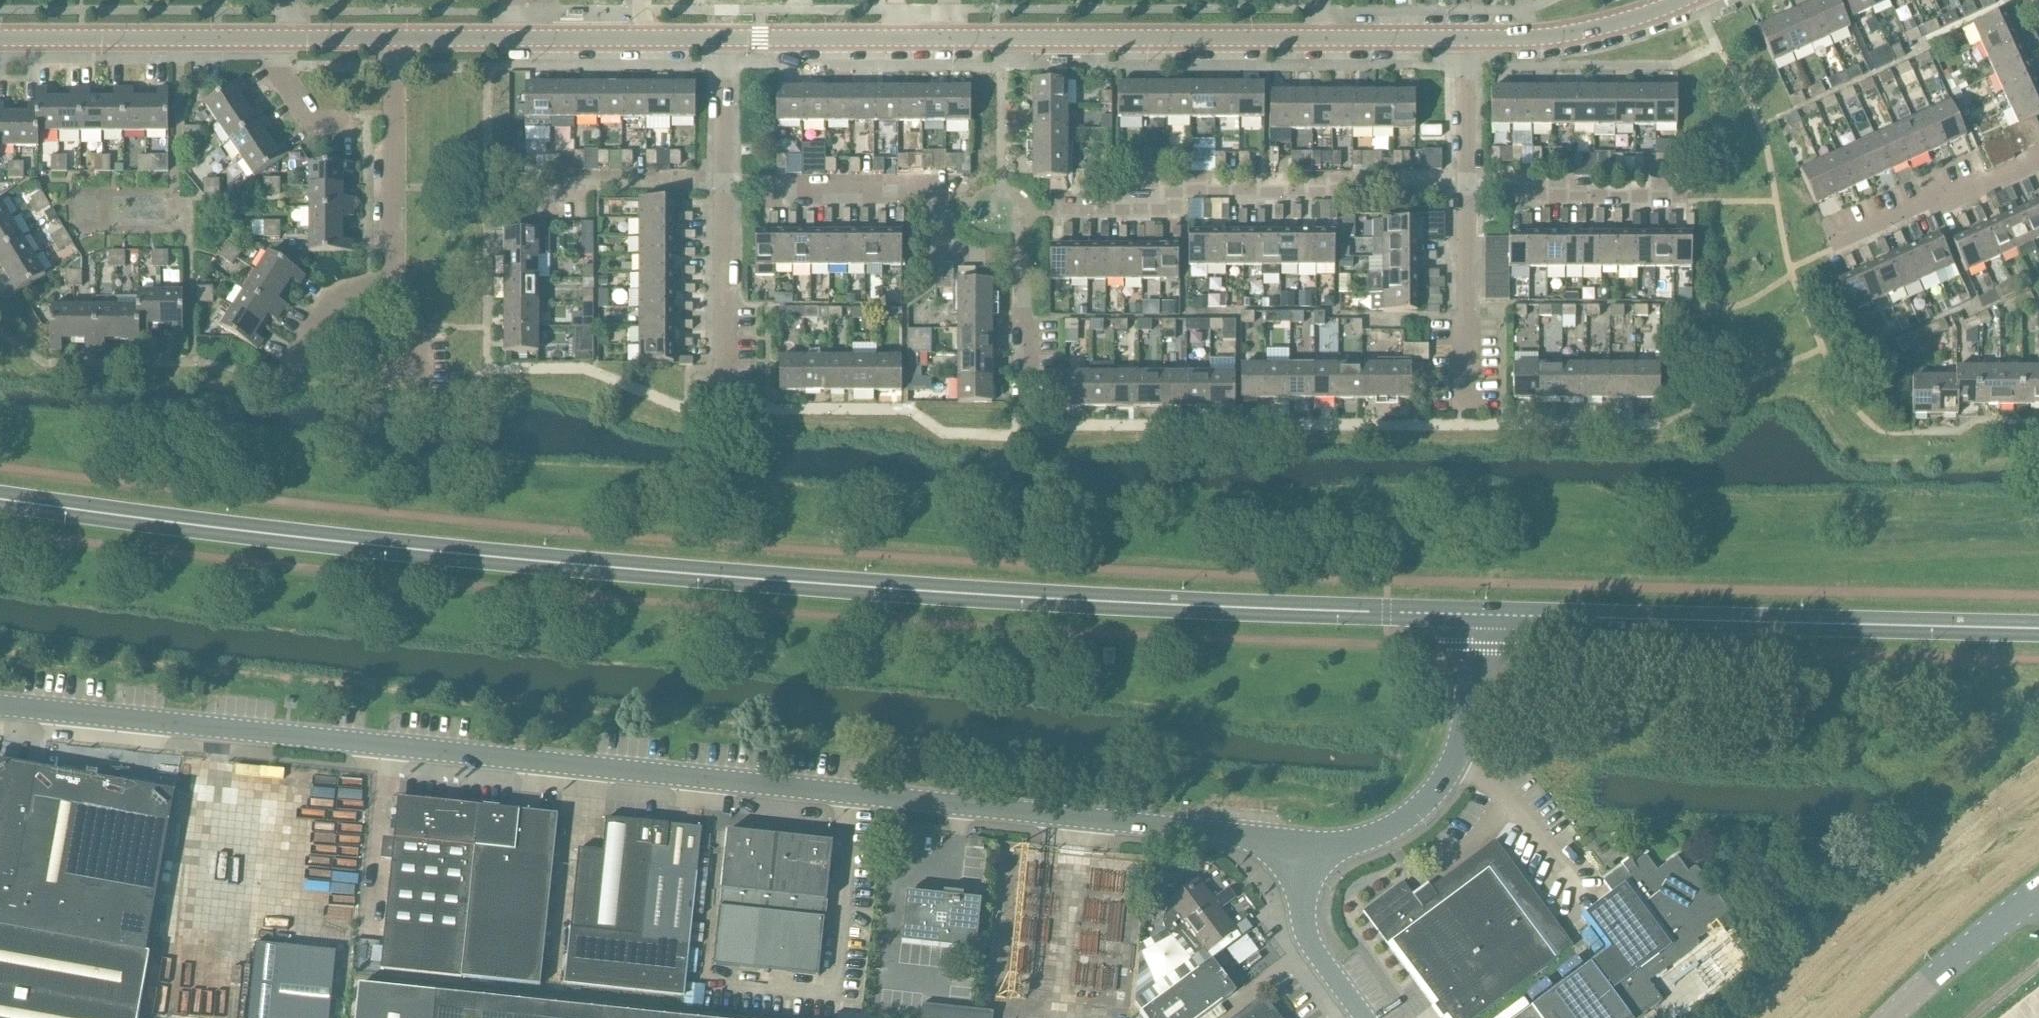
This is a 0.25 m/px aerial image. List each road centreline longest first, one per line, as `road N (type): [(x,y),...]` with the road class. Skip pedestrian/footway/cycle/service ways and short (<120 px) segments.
road 1 (secondary): [(1472,615),(864,587),(515,559),(0,499)]
road 2 (unclassified): [(0,705),(1306,842)]
road 3 (secondary): [(2038,628),(1472,615)]
road 4 (tertiary): [(895,39),(1322,38)]
road 5 (residential): [(1054,215),(1116,216),(1191,191),(1464,193)]
road 6 (unclassified): [(1306,842),(1383,834),(1438,786),(1464,719),(1472,615)]
road 7 (residential): [(1020,403),(1021,258),(943,256),(942,182)]
road 8 (tertiary): [(0,36),(283,38)]
road 9 (residential): [(392,283),(392,39)]
road 10 (tertiary): [(1467,39),(1567,36),(1682,0)]
road 11 (residential): [(723,182),(942,182)]
road 12 (residential): [(1463,404),(1464,193)]
road 13 (residential): [(1464,193),(1674,205)]
road 14 (residential): [(1844,239),(2038,159)]
road 15 (tertiary): [(515,38),(722,38)]
road 16 (residential): [(723,385),(723,182)]
road 17 (residential): [(525,187),(723,182)]
road 18 (unclassified): [(1366,1017),(1305,928),(1306,842)]
road 19 (tertiary): [(722,38),(895,39)]
road 20 (residential): [(1464,193),(1467,39)]
road 21 (tertiary): [(1322,38),(1467,39)]
road 22 (residential): [(723,182),(722,38)]
road 23 (residential): [(288,364),(326,305),(350,289),(392,283)]
road 24 (tertiary): [(1940,978),(2038,896)]
road 25 (residential): [(346,124),(318,125),(283,83),(283,38)]
road 26 (tertiary): [(392,39),(515,38)]

